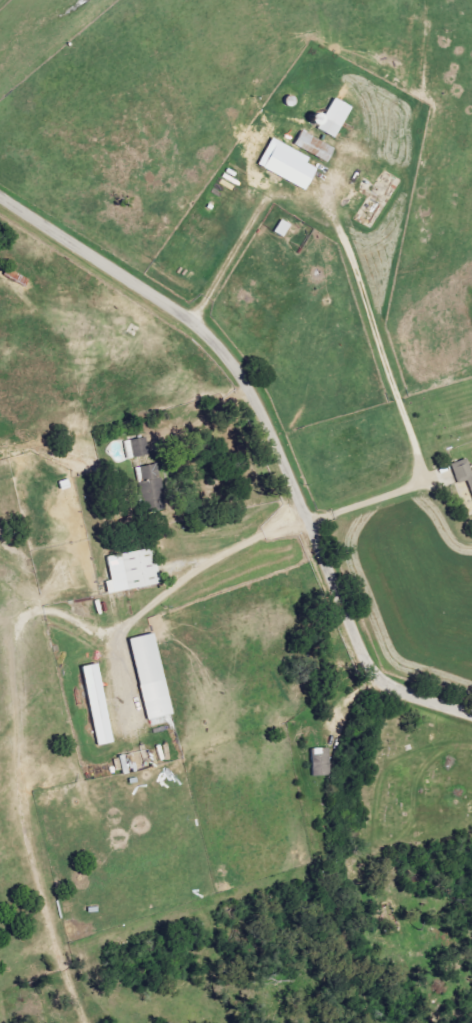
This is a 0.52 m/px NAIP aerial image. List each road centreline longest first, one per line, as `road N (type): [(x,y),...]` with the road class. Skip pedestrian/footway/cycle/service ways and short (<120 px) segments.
road 1 (residential): [(0,197),(214,340),(265,415),(371,667),(397,691),(471,718)]

